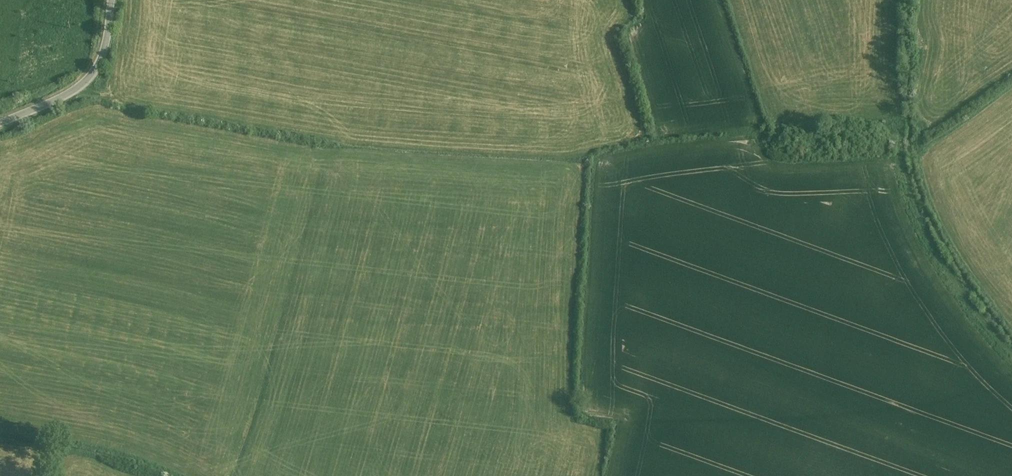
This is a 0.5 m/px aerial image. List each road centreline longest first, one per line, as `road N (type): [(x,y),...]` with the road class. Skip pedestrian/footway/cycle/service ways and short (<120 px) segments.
road 1 (unclassified): [(0,124),(94,76),(113,0)]

